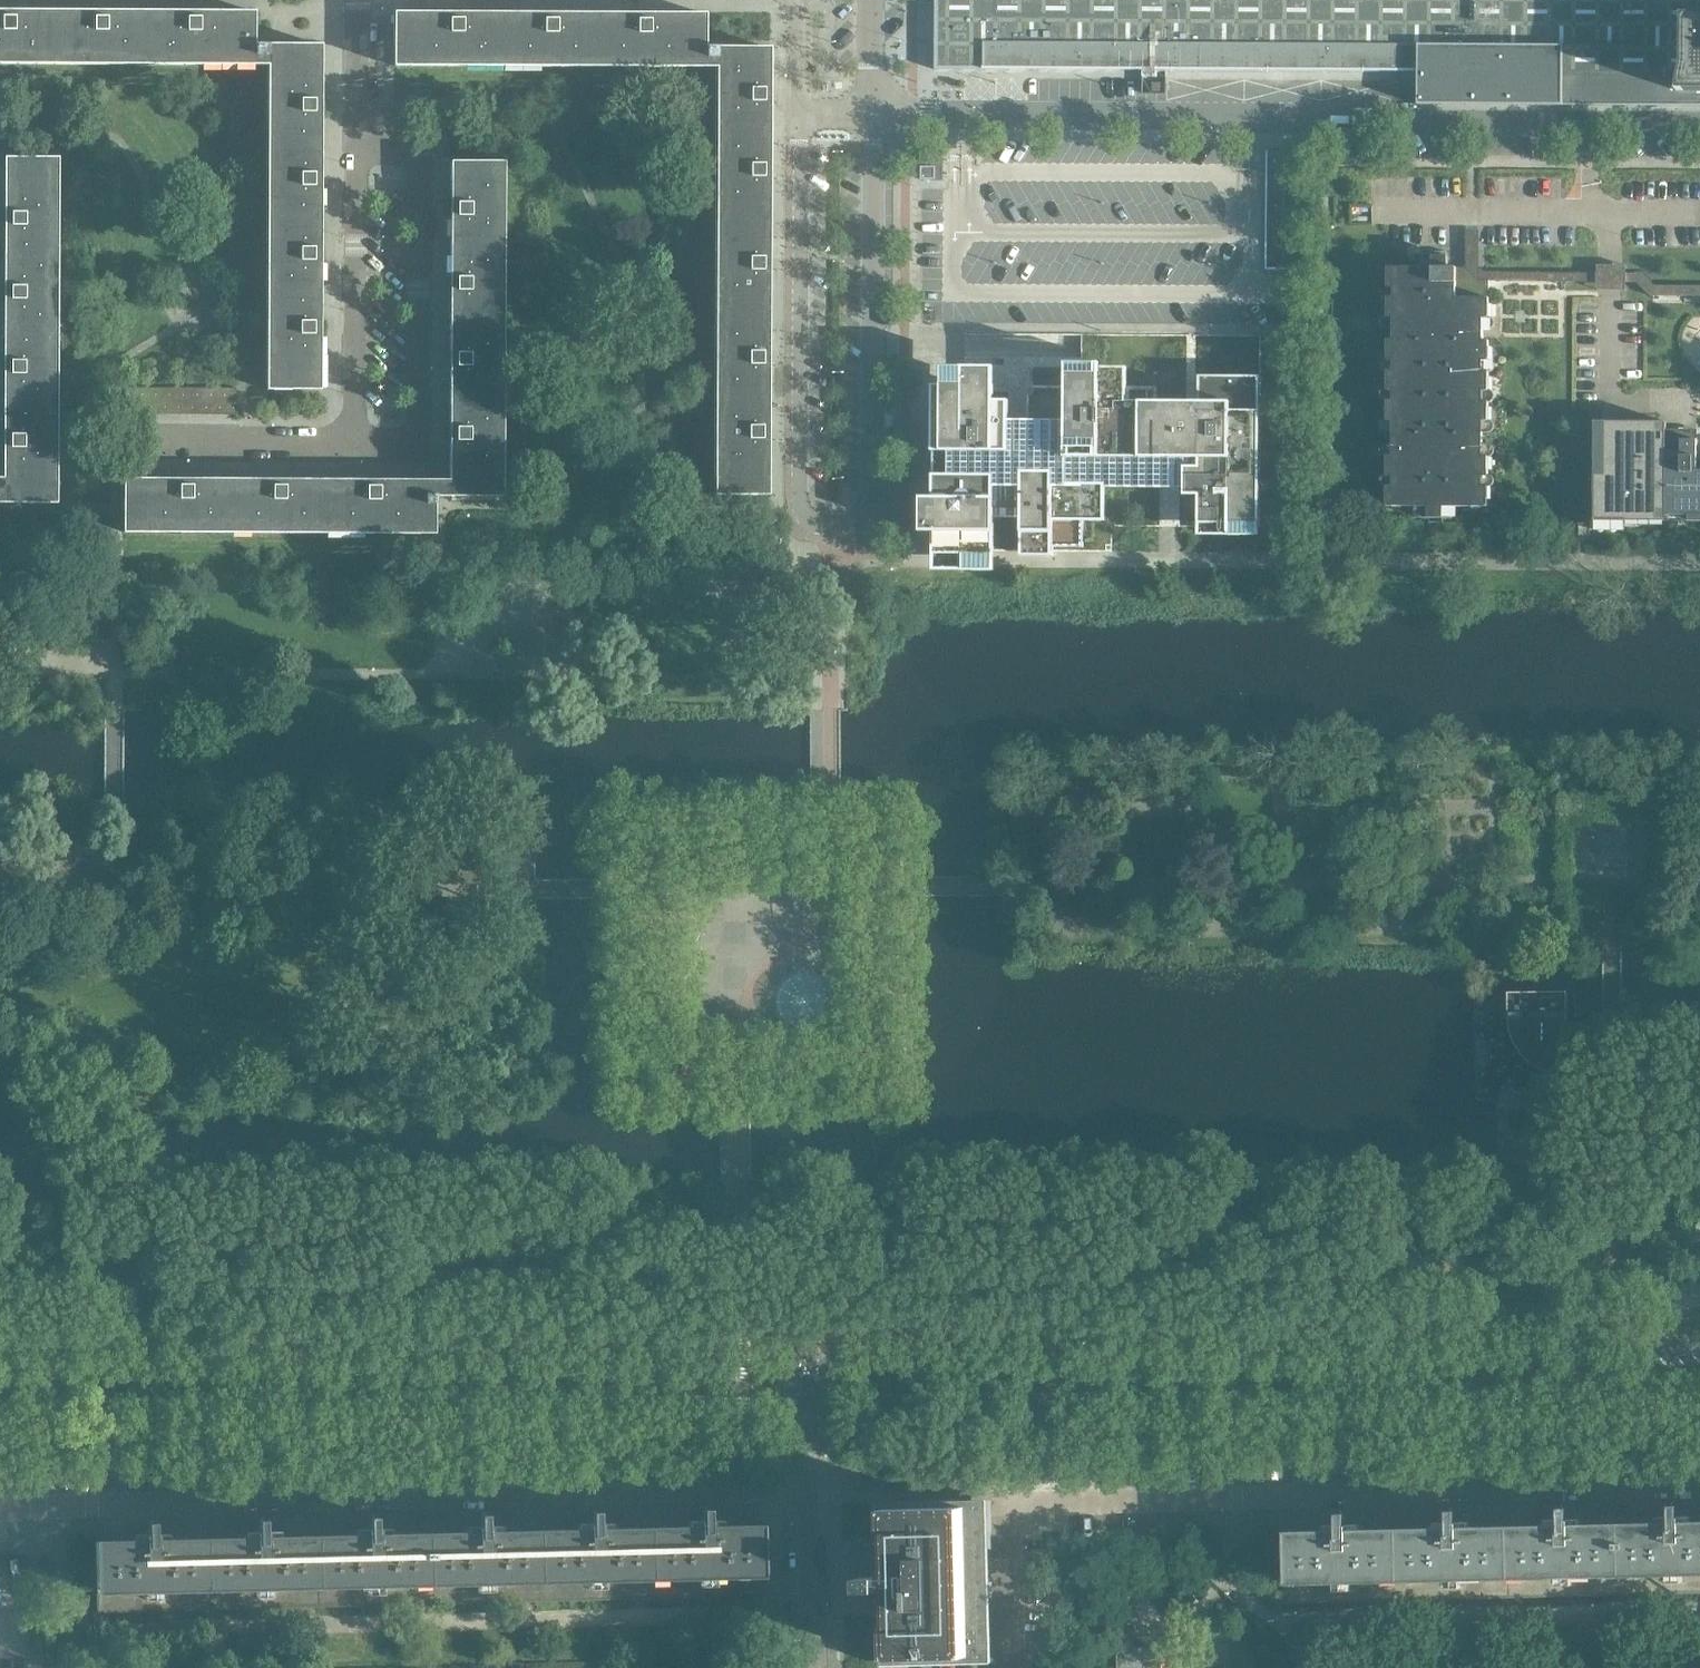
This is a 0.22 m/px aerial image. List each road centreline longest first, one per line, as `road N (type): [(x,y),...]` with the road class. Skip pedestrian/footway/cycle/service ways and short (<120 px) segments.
road 1 (secondary): [(1699,1351),(800,1370)]
road 2 (secondary): [(801,1405),(1699,1393)]
road 3 (residential): [(803,114),(799,497),(801,510),(827,530),(848,528),(872,510),(873,114)]
road 4 (residential): [(1013,1667),(1009,1505),(1699,1493)]
road 5 (secondary): [(0,1411),(801,1405)]
road 6 (secondary): [(800,1370),(0,1373)]
road 7 (residential): [(1592,123),(873,114)]
road 8 (residential): [(354,442),(418,442),(420,170),(399,154),(357,153)]
road 9 (residential): [(354,442),(357,153)]
road 10 (residential): [(808,1667),(801,1405)]
road 11 (residential): [(129,442),(354,442)]
road 12 (residential): [(357,153),(359,0)]

